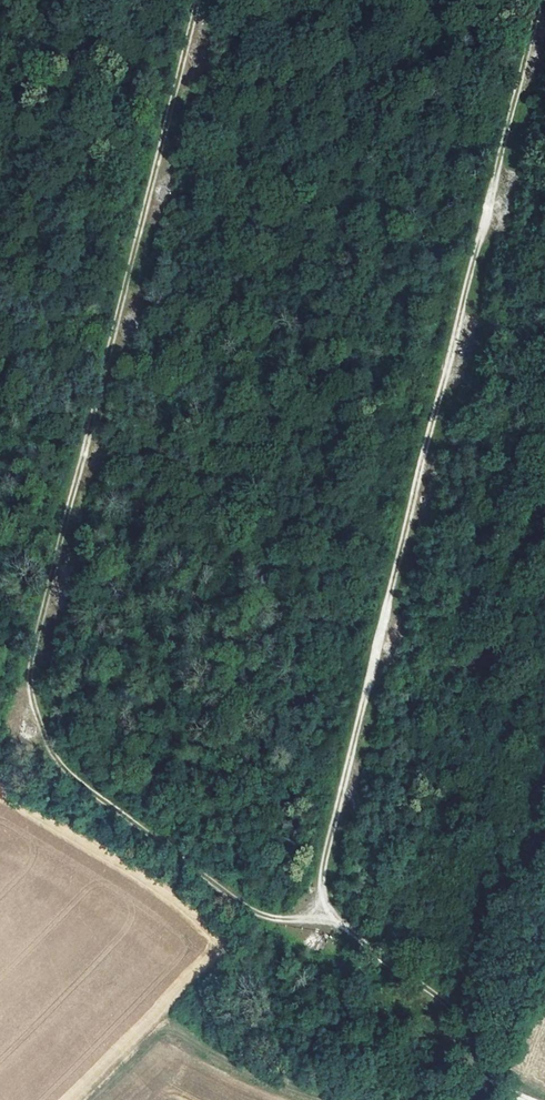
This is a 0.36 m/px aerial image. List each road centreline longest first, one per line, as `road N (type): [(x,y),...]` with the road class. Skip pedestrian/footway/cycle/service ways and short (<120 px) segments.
road 1 (track): [(523,1099),(499,1091),(473,1023),(345,926),(263,916),(52,751),(30,672),(198,0)]
road 2 (track): [(317,920),(330,834),(539,0)]
road 3 (track): [(339,1099),(179,1031),(105,1099)]

